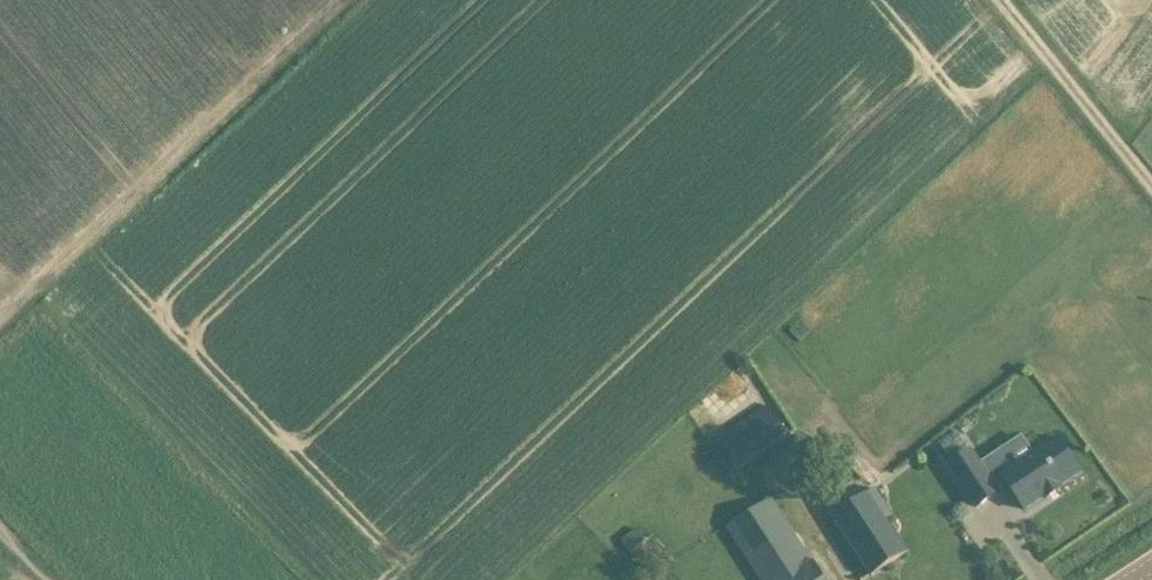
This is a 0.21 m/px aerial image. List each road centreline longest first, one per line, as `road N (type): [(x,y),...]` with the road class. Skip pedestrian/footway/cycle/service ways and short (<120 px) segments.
road 1 (track): [(1151,180),(1001,0)]

